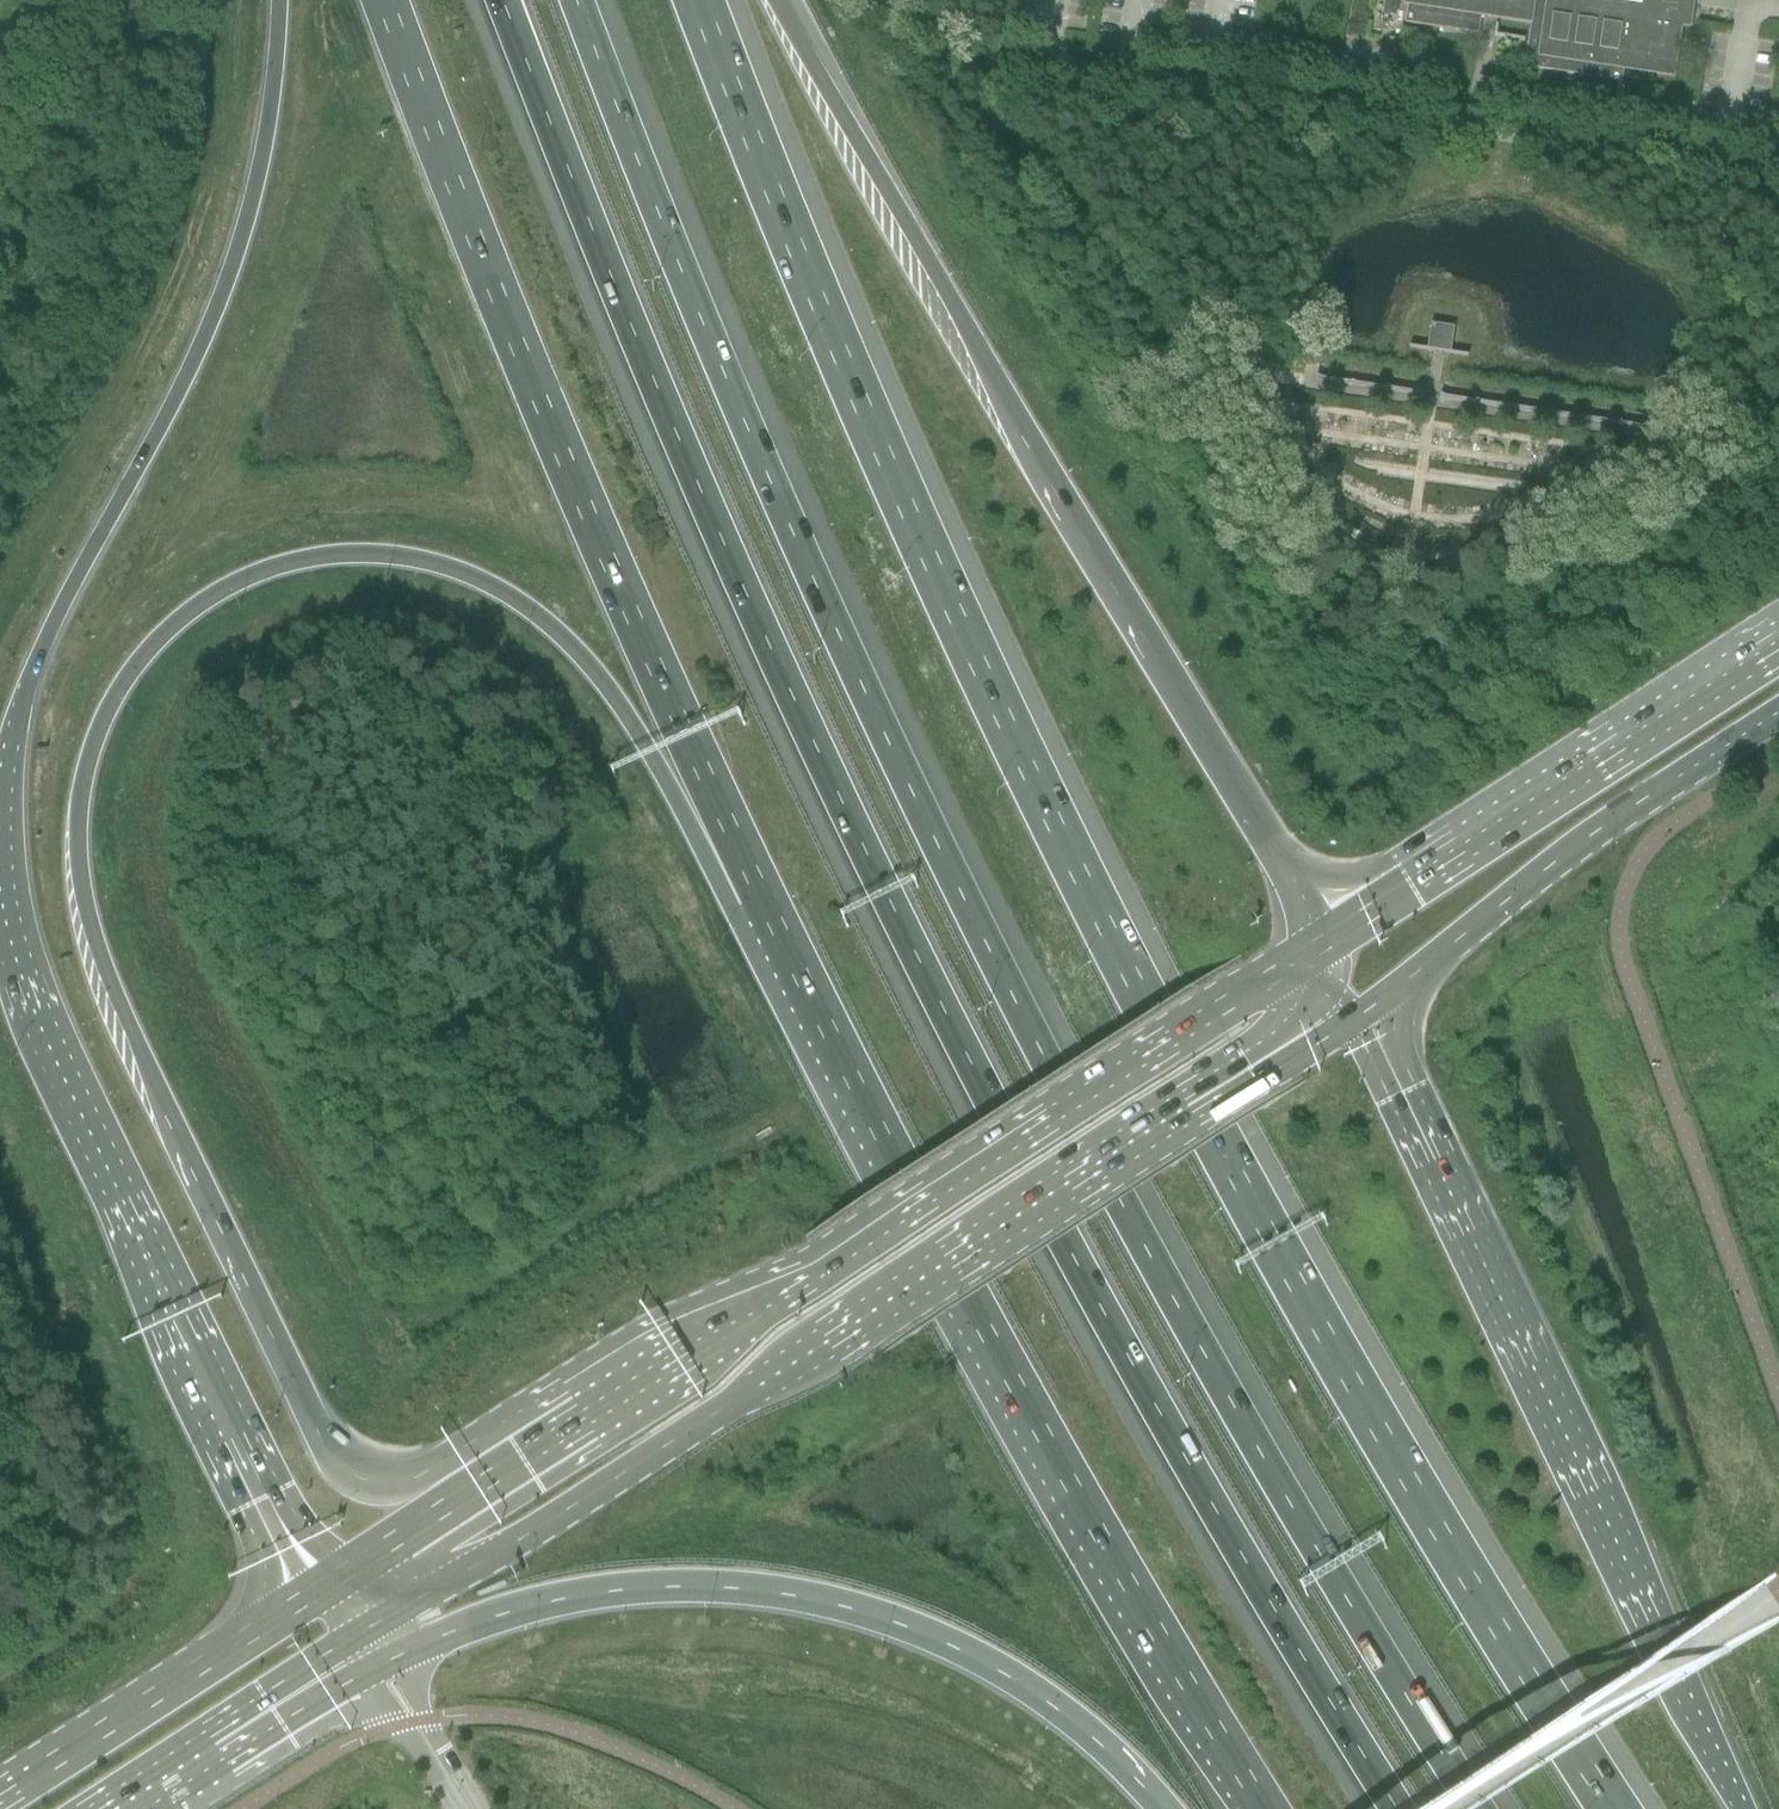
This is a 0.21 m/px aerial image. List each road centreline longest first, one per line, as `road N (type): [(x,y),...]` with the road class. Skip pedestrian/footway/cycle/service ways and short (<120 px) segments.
road 1 (motorway): [(1613,1808),(1439,1534),(1249,1200),(1078,874),(847,373),(696,0)]
road 2 (motorway): [(1476,1808),(1339,1590),(1149,1258),(972,924),(738,411),(573,0)]
road 3 (motorway): [(499,0),(672,434),(912,949),(1087,1287),(1280,1626),(1396,1808)]
road 4 (trunk): [(612,1402),(409,1481),(365,1484),(339,1468),(163,1105),(90,932),(76,852),(89,757),(131,673),(210,599),(307,561),(409,560),(501,593),(579,655),(762,901)]
road 5 (trunk): [(277,0),(270,103),(241,241),(178,393),(31,677),(12,740),(2,851),(8,925),(35,1014),(248,1474),(312,1594)]
road 6 (secondary): [(347,1645),(721,1413),(907,1309),(1361,1018)]
road 7 (motorway): [(1330,940),(772,0)]
road 8 (trunk): [(762,901),(987,1335),(1264,1808)]
road 9 (trunk): [(383,0),(570,478),(762,901)]
road 10 (trunk): [(347,1645),(402,1655),(517,1613),(617,1595),(709,1591),(821,1606),(904,1630),(1010,1681),(1099,1747),(1158,1808)]
road 11 (trunk): [(1743,1808),(1361,1018)]
road 12 (secondary): [(1330,940),(874,1242),(612,1402)]
road 13 (secondary): [(1778,649),(1330,940)]
road 14 (secondary): [(1361,1018),(1575,850),(1778,713)]
road 15 (secondary): [(312,1594),(0,1795)]
road 16 (secondary): [(612,1402),(312,1594)]
road 17 (secondary): [(87,1808),(347,1645)]

